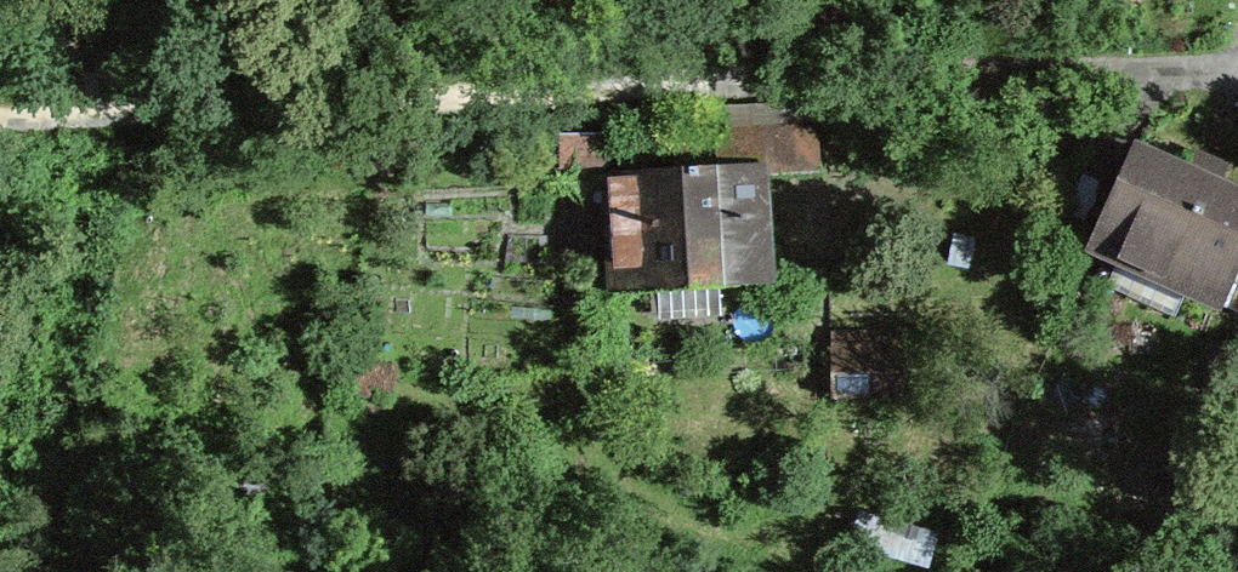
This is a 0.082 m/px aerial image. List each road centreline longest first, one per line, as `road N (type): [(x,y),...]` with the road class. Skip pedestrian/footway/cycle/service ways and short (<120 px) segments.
road 1 (residential): [(1237,73),(687,70),(370,108)]
road 2 (track): [(0,106),(370,108)]

